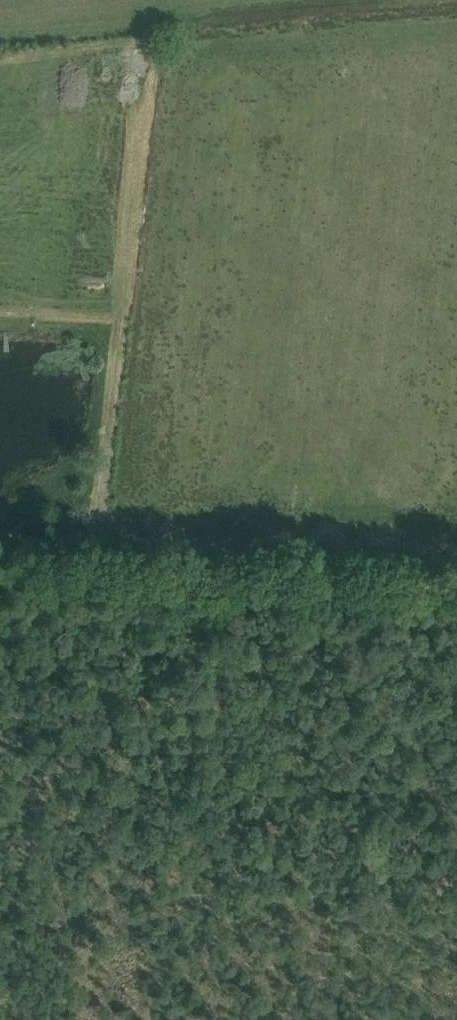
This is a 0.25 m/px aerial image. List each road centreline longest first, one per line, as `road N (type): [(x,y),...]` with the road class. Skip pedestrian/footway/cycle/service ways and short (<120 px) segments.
road 1 (track): [(456,584),(0,570)]

